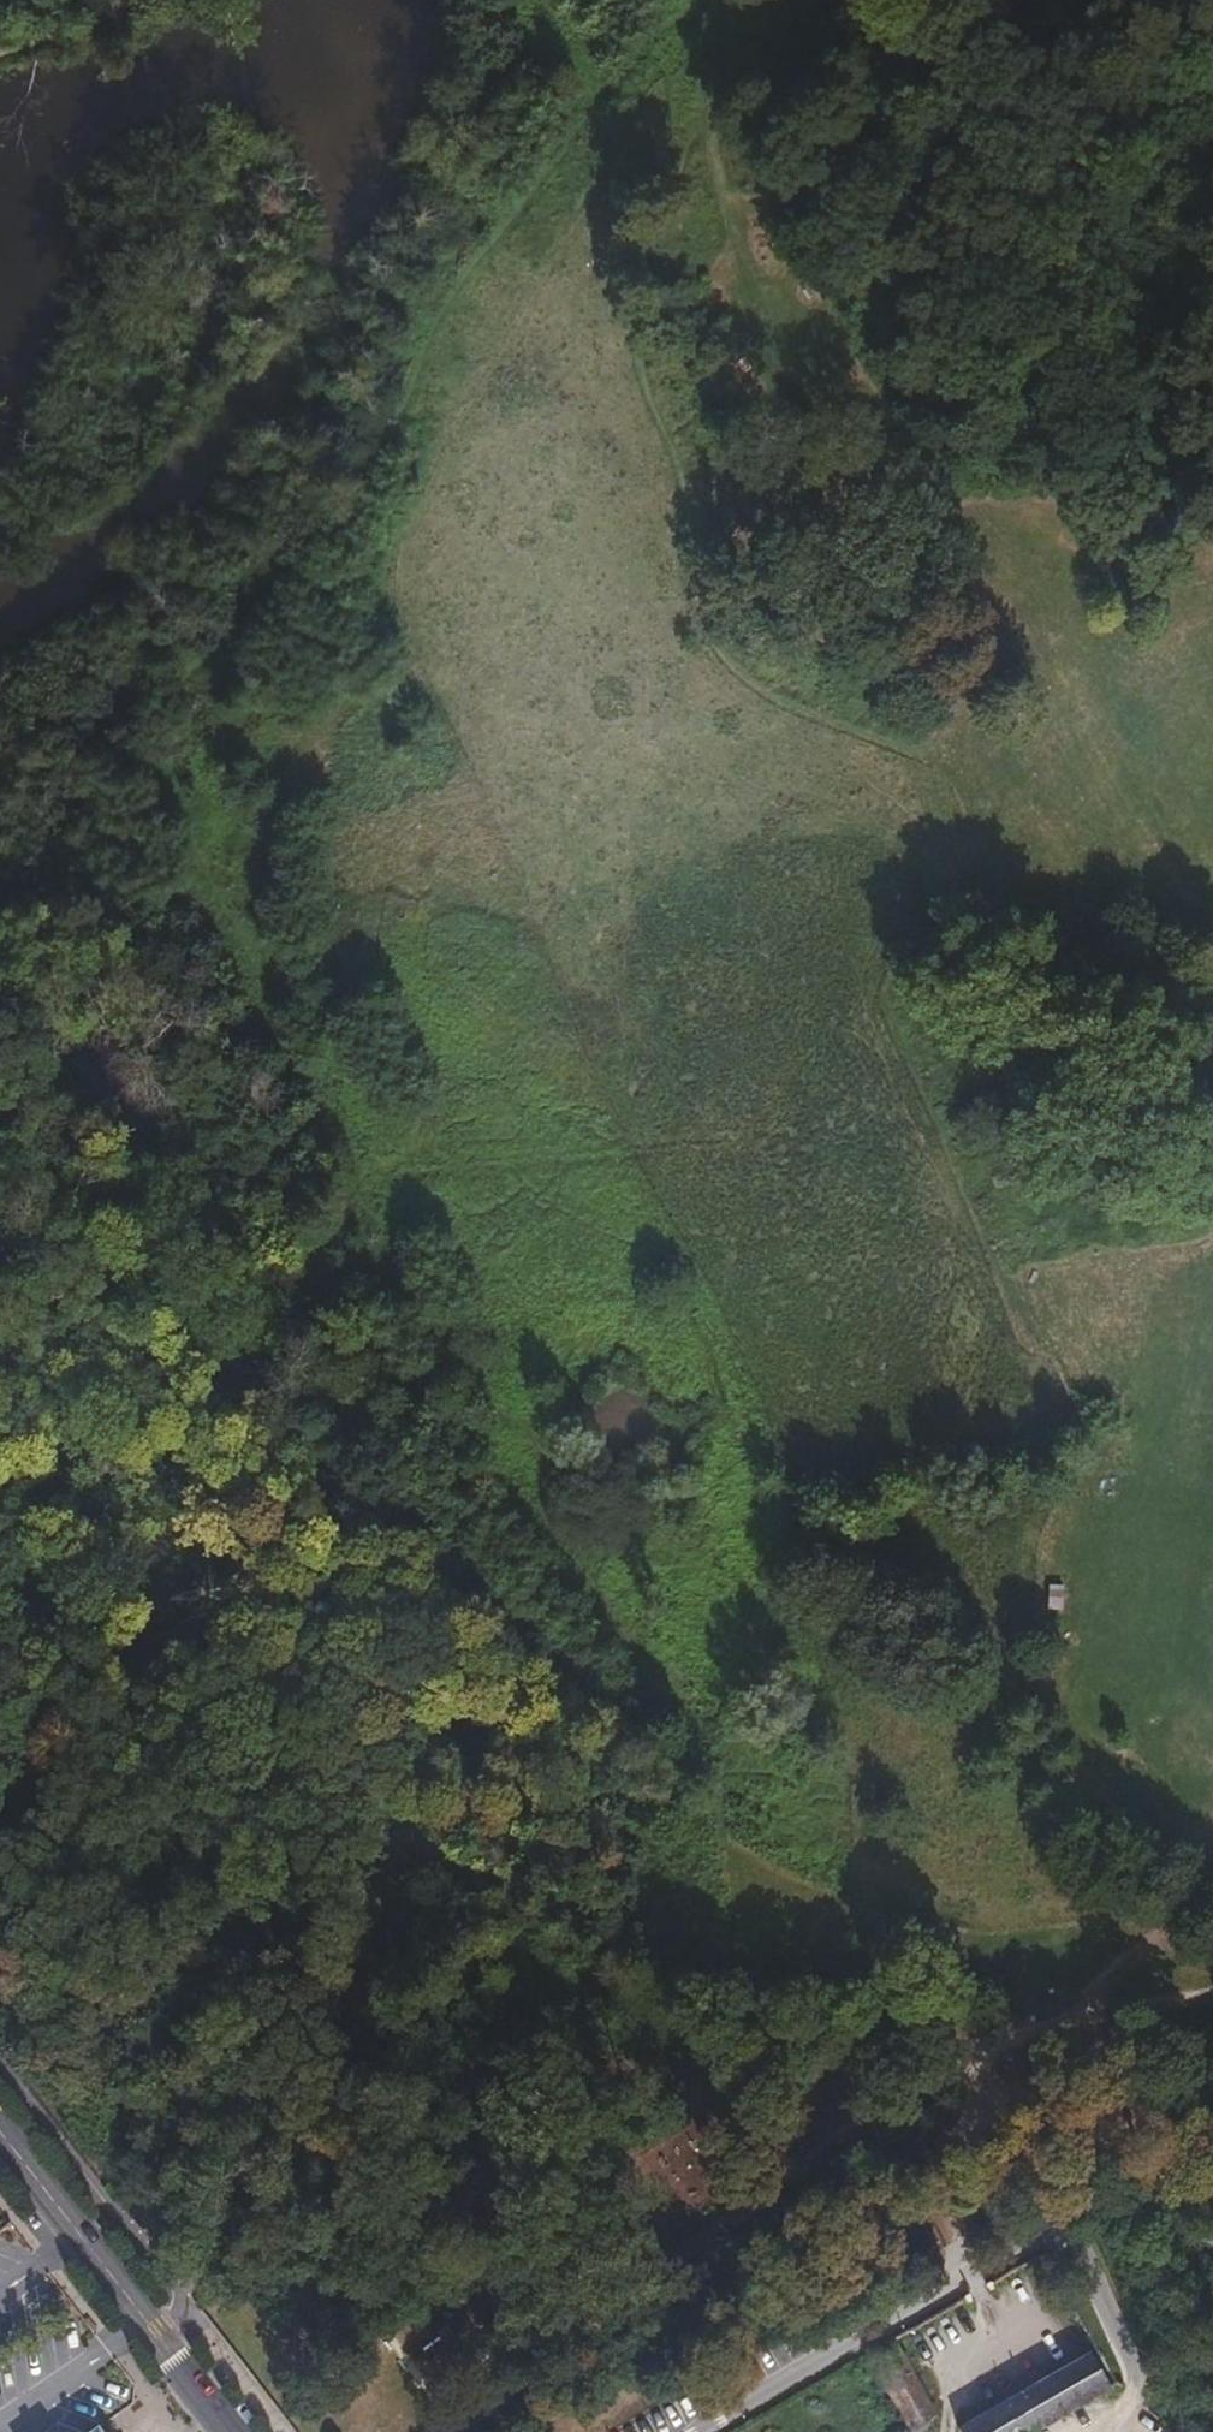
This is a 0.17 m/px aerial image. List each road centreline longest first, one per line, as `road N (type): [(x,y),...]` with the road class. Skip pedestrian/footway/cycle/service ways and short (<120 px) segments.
road 1 (track): [(452,2431),(837,2127),(993,2036),(1212,1991)]
road 2 (primary): [(0,2130),(234,2431)]

